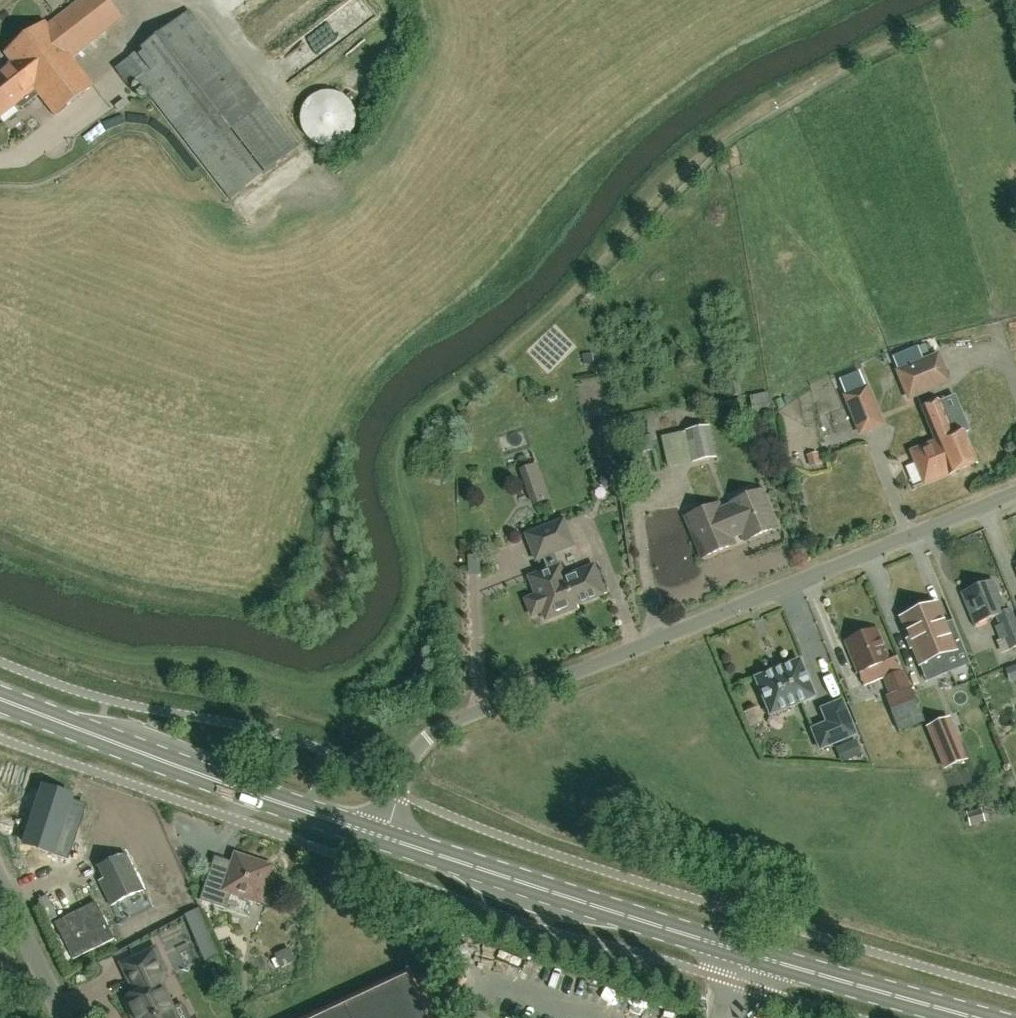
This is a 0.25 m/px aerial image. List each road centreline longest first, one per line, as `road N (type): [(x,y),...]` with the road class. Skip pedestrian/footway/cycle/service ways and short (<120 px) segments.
road 1 (unclassified): [(384,840),(406,764),(433,735),(1015,494)]
road 2 (primary): [(974,1017),(384,840)]
road 3 (primary): [(384,840),(0,699)]
road 4 (unclassified): [(65,1017),(0,878)]

